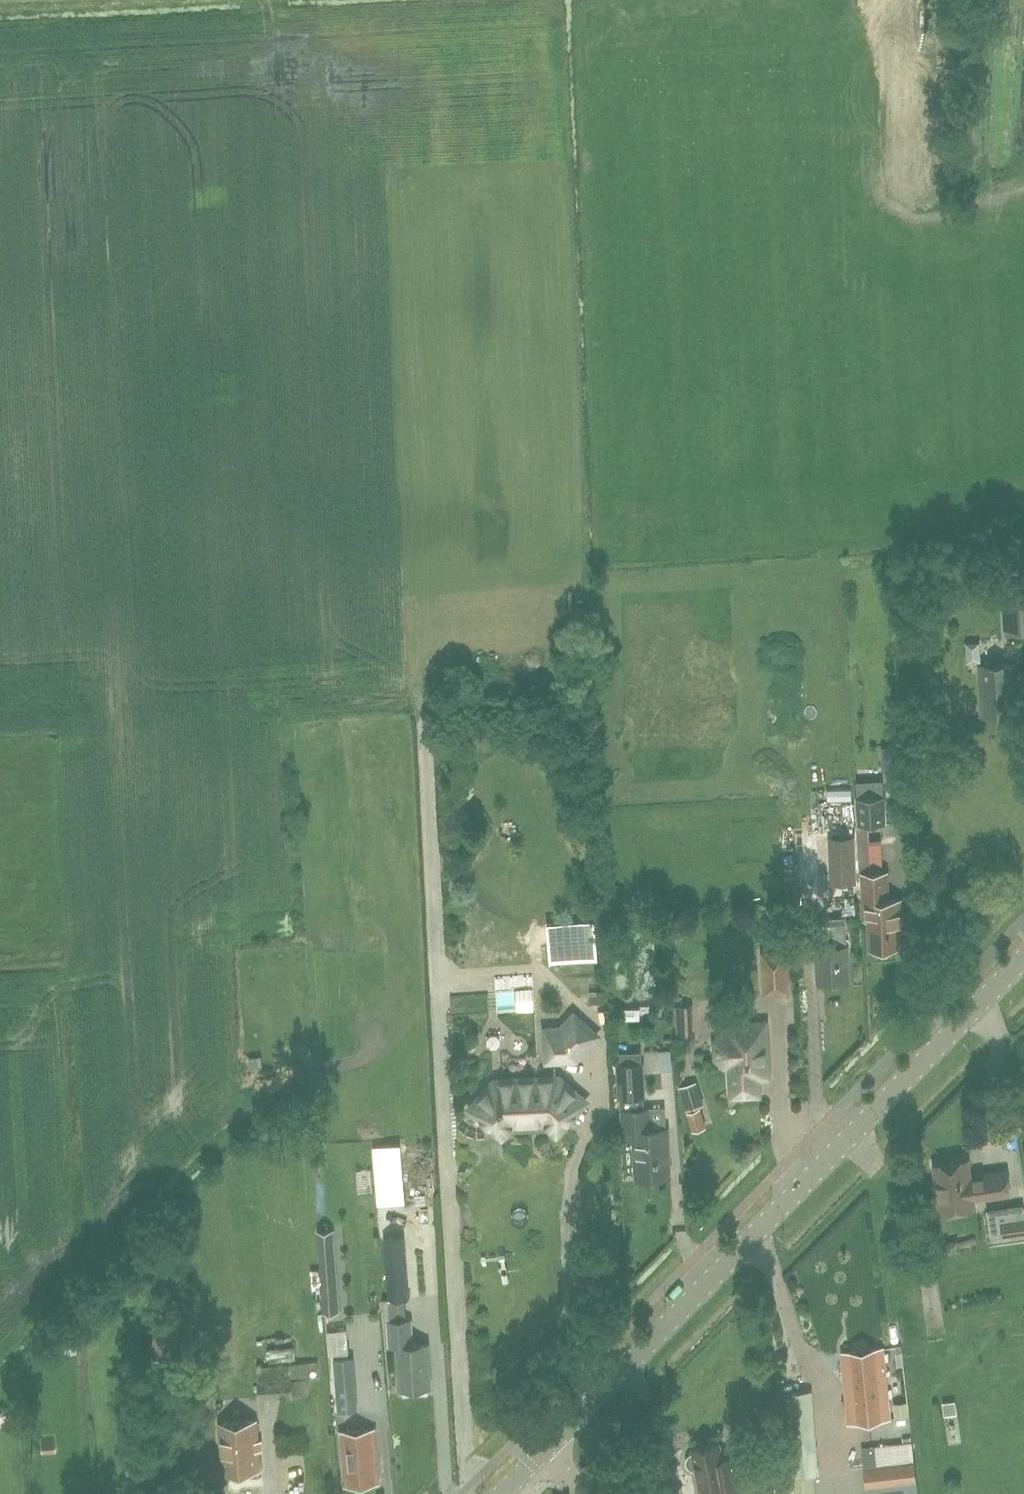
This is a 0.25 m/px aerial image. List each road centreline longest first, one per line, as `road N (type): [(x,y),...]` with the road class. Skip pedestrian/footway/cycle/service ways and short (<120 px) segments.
road 1 (tertiary): [(541,1451),(1023,961)]

